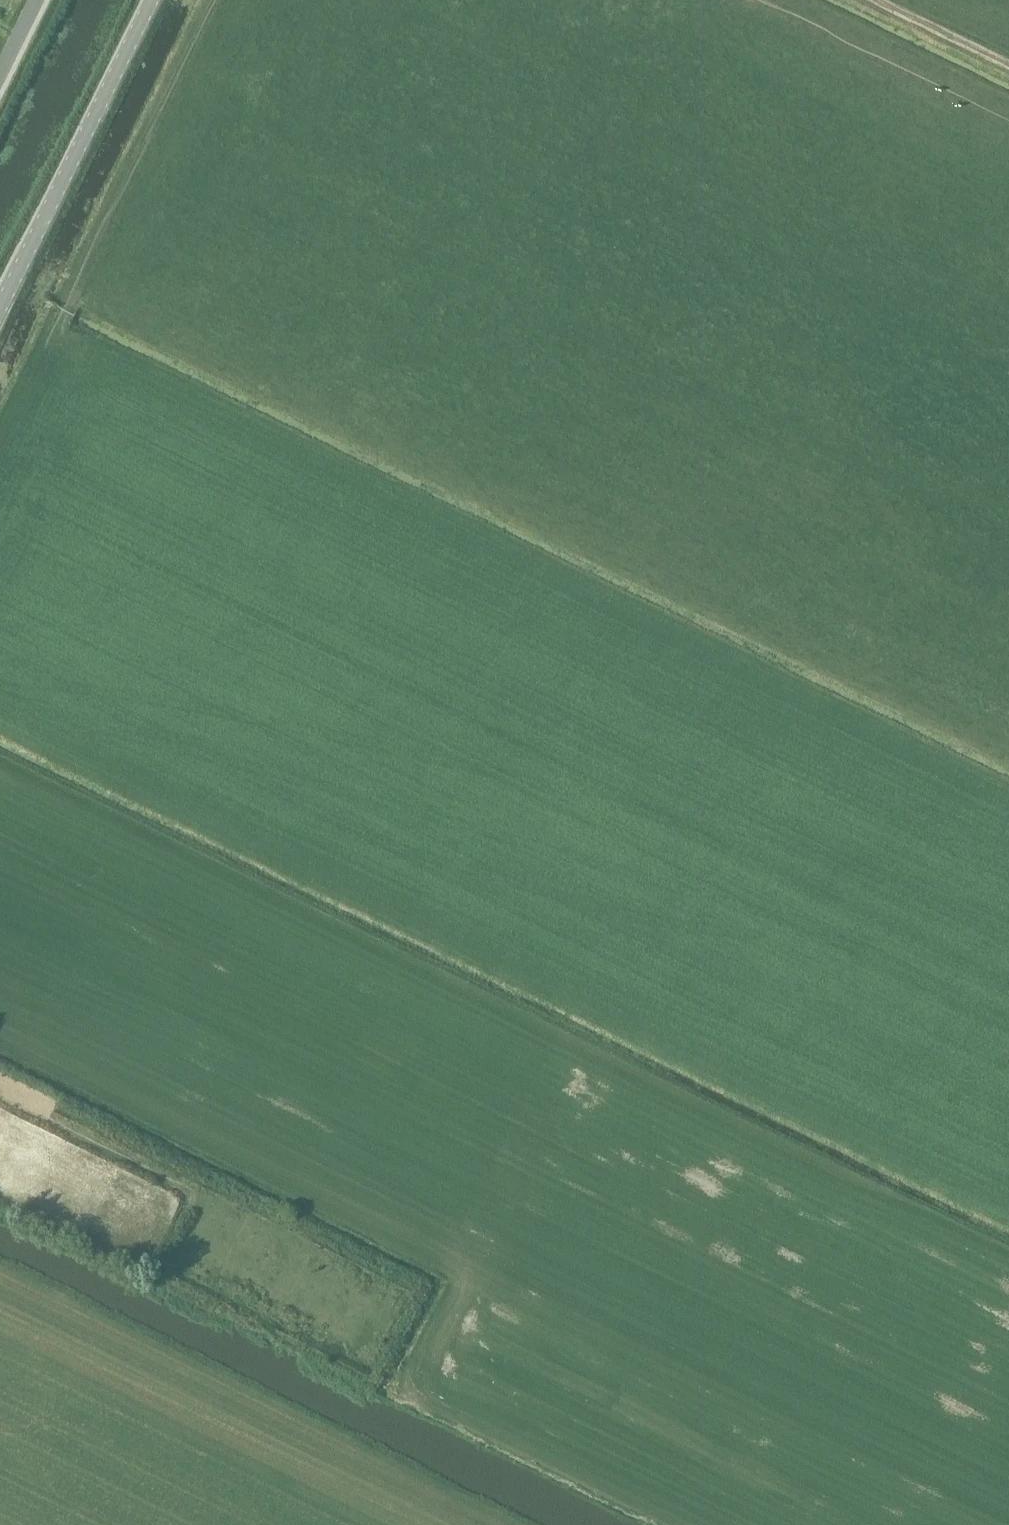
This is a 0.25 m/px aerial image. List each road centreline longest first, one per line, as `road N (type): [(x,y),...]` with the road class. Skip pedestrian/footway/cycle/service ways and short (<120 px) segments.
road 1 (tertiary): [(0,306),(151,0)]

